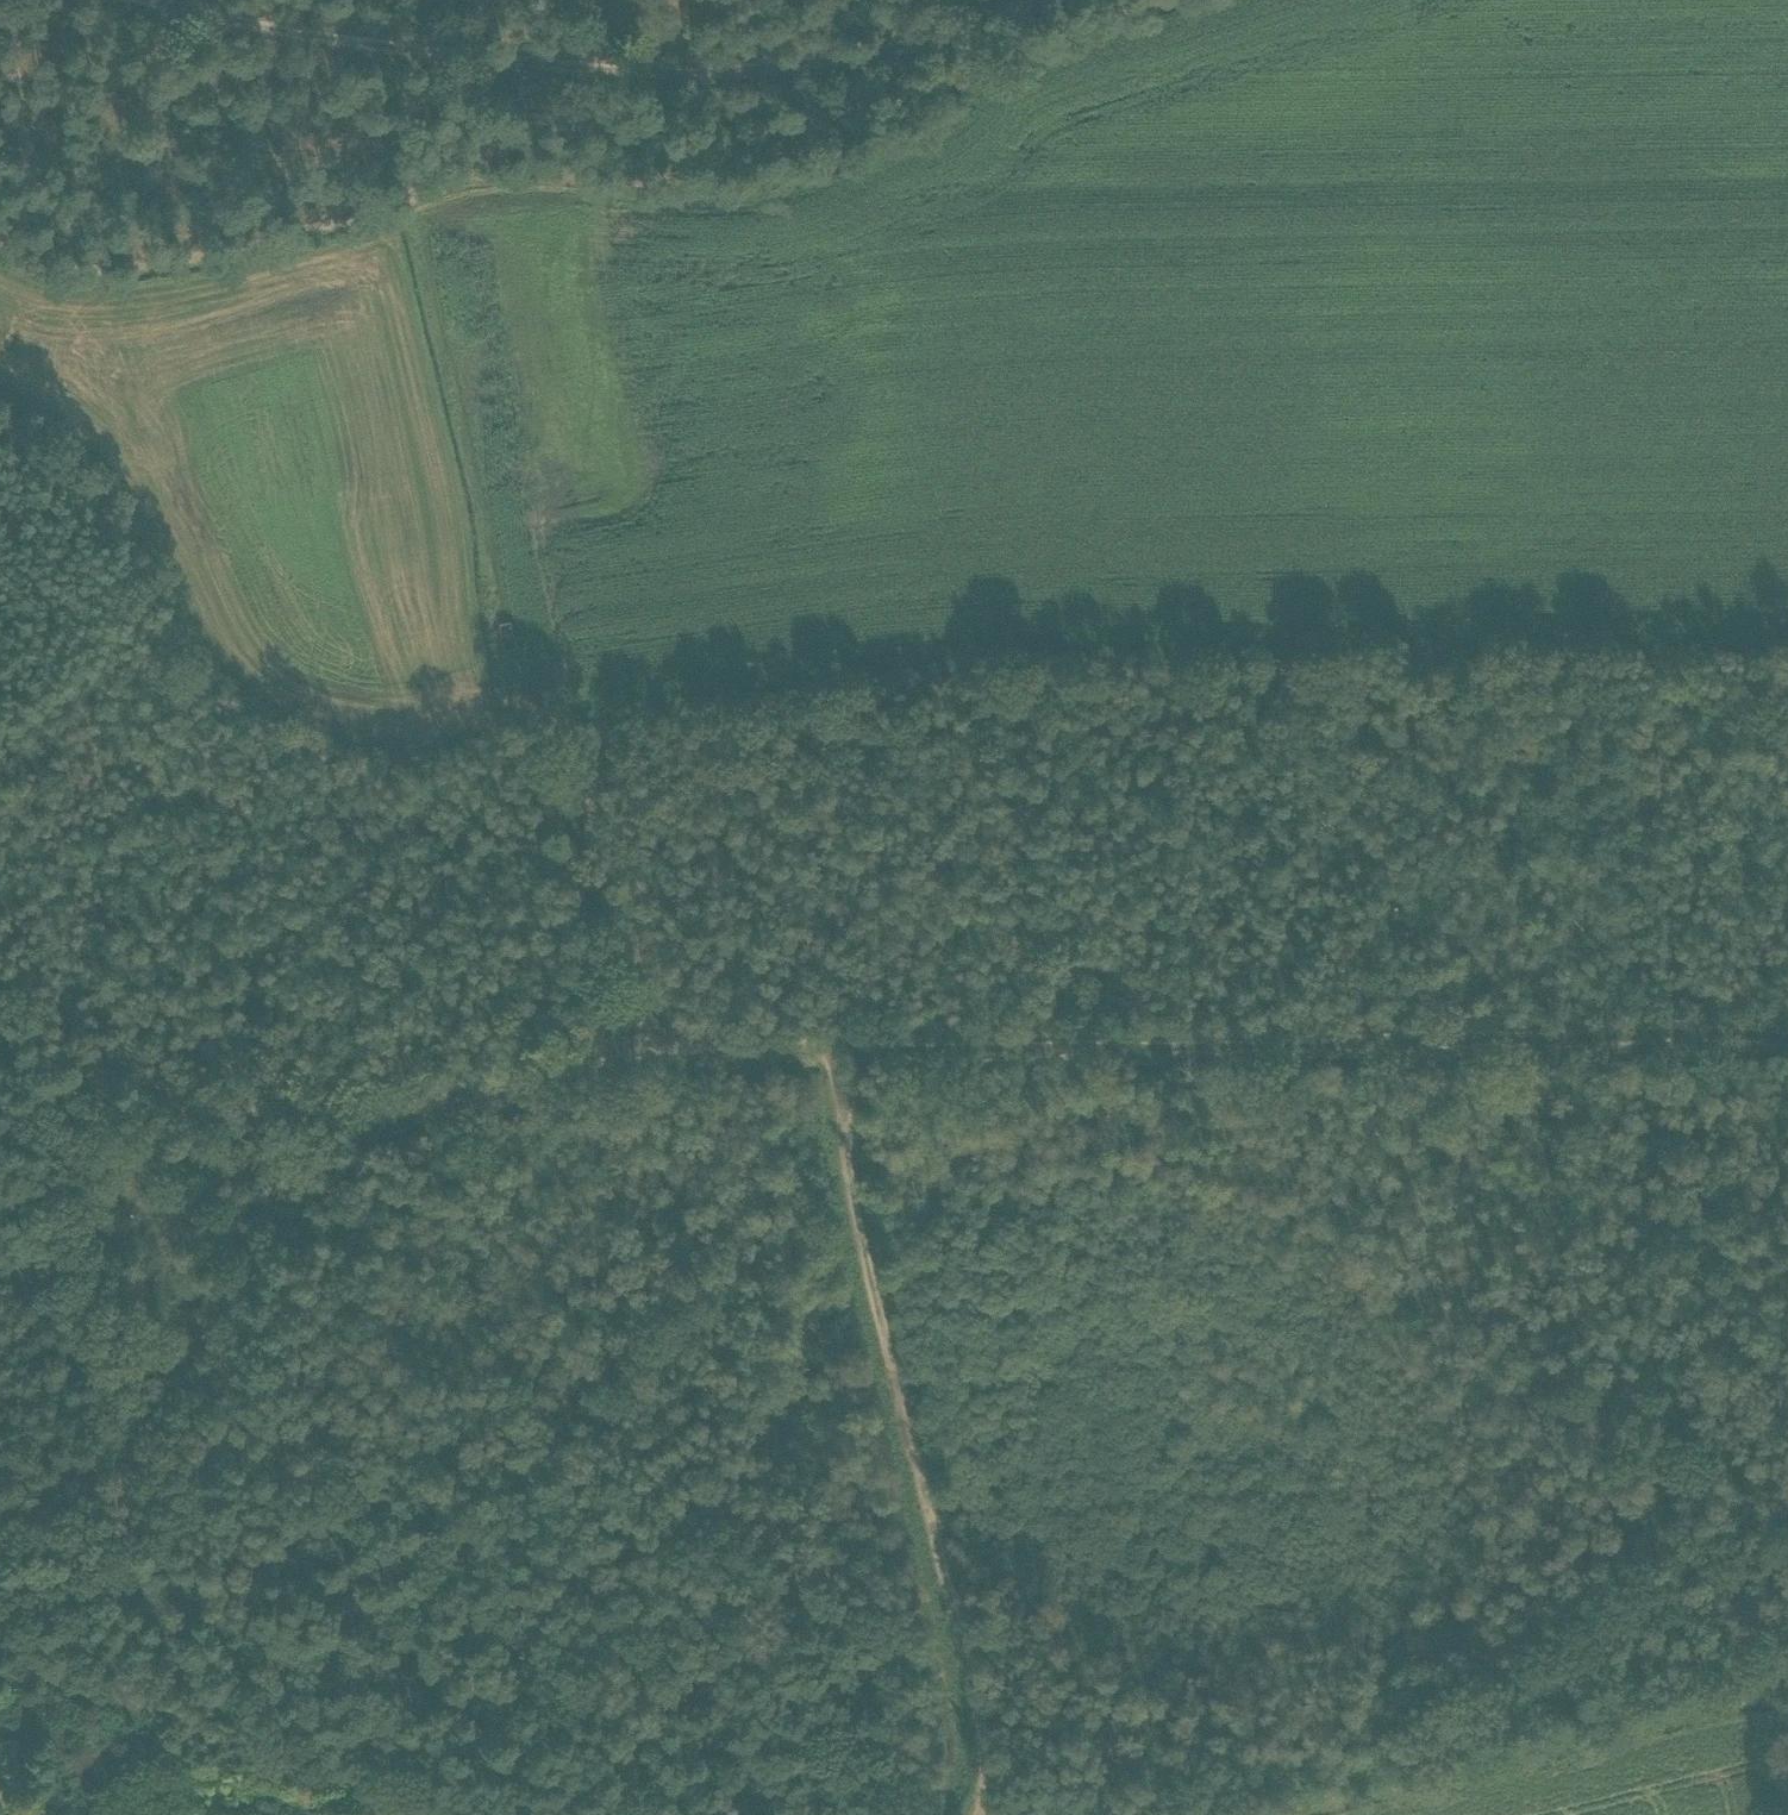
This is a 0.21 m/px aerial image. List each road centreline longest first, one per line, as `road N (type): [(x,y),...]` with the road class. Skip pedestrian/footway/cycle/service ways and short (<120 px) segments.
road 1 (track): [(1787,1034),(835,1045)]
road 2 (track): [(145,0),(293,40),(624,78),(807,68),(905,47),(1044,0)]
road 3 (track): [(835,1045),(860,1253),(934,1520),(986,1774),(978,1814)]
road 4 (track): [(526,1814),(383,1760),(336,1696),(168,1599),(127,1594),(0,1608)]
road 5 (track): [(350,1111),(651,1048),(835,1045)]
road 6 (track): [(350,1111),(257,1115),(188,1101),(0,977)]
road 7 (track): [(651,1048),(568,741)]

